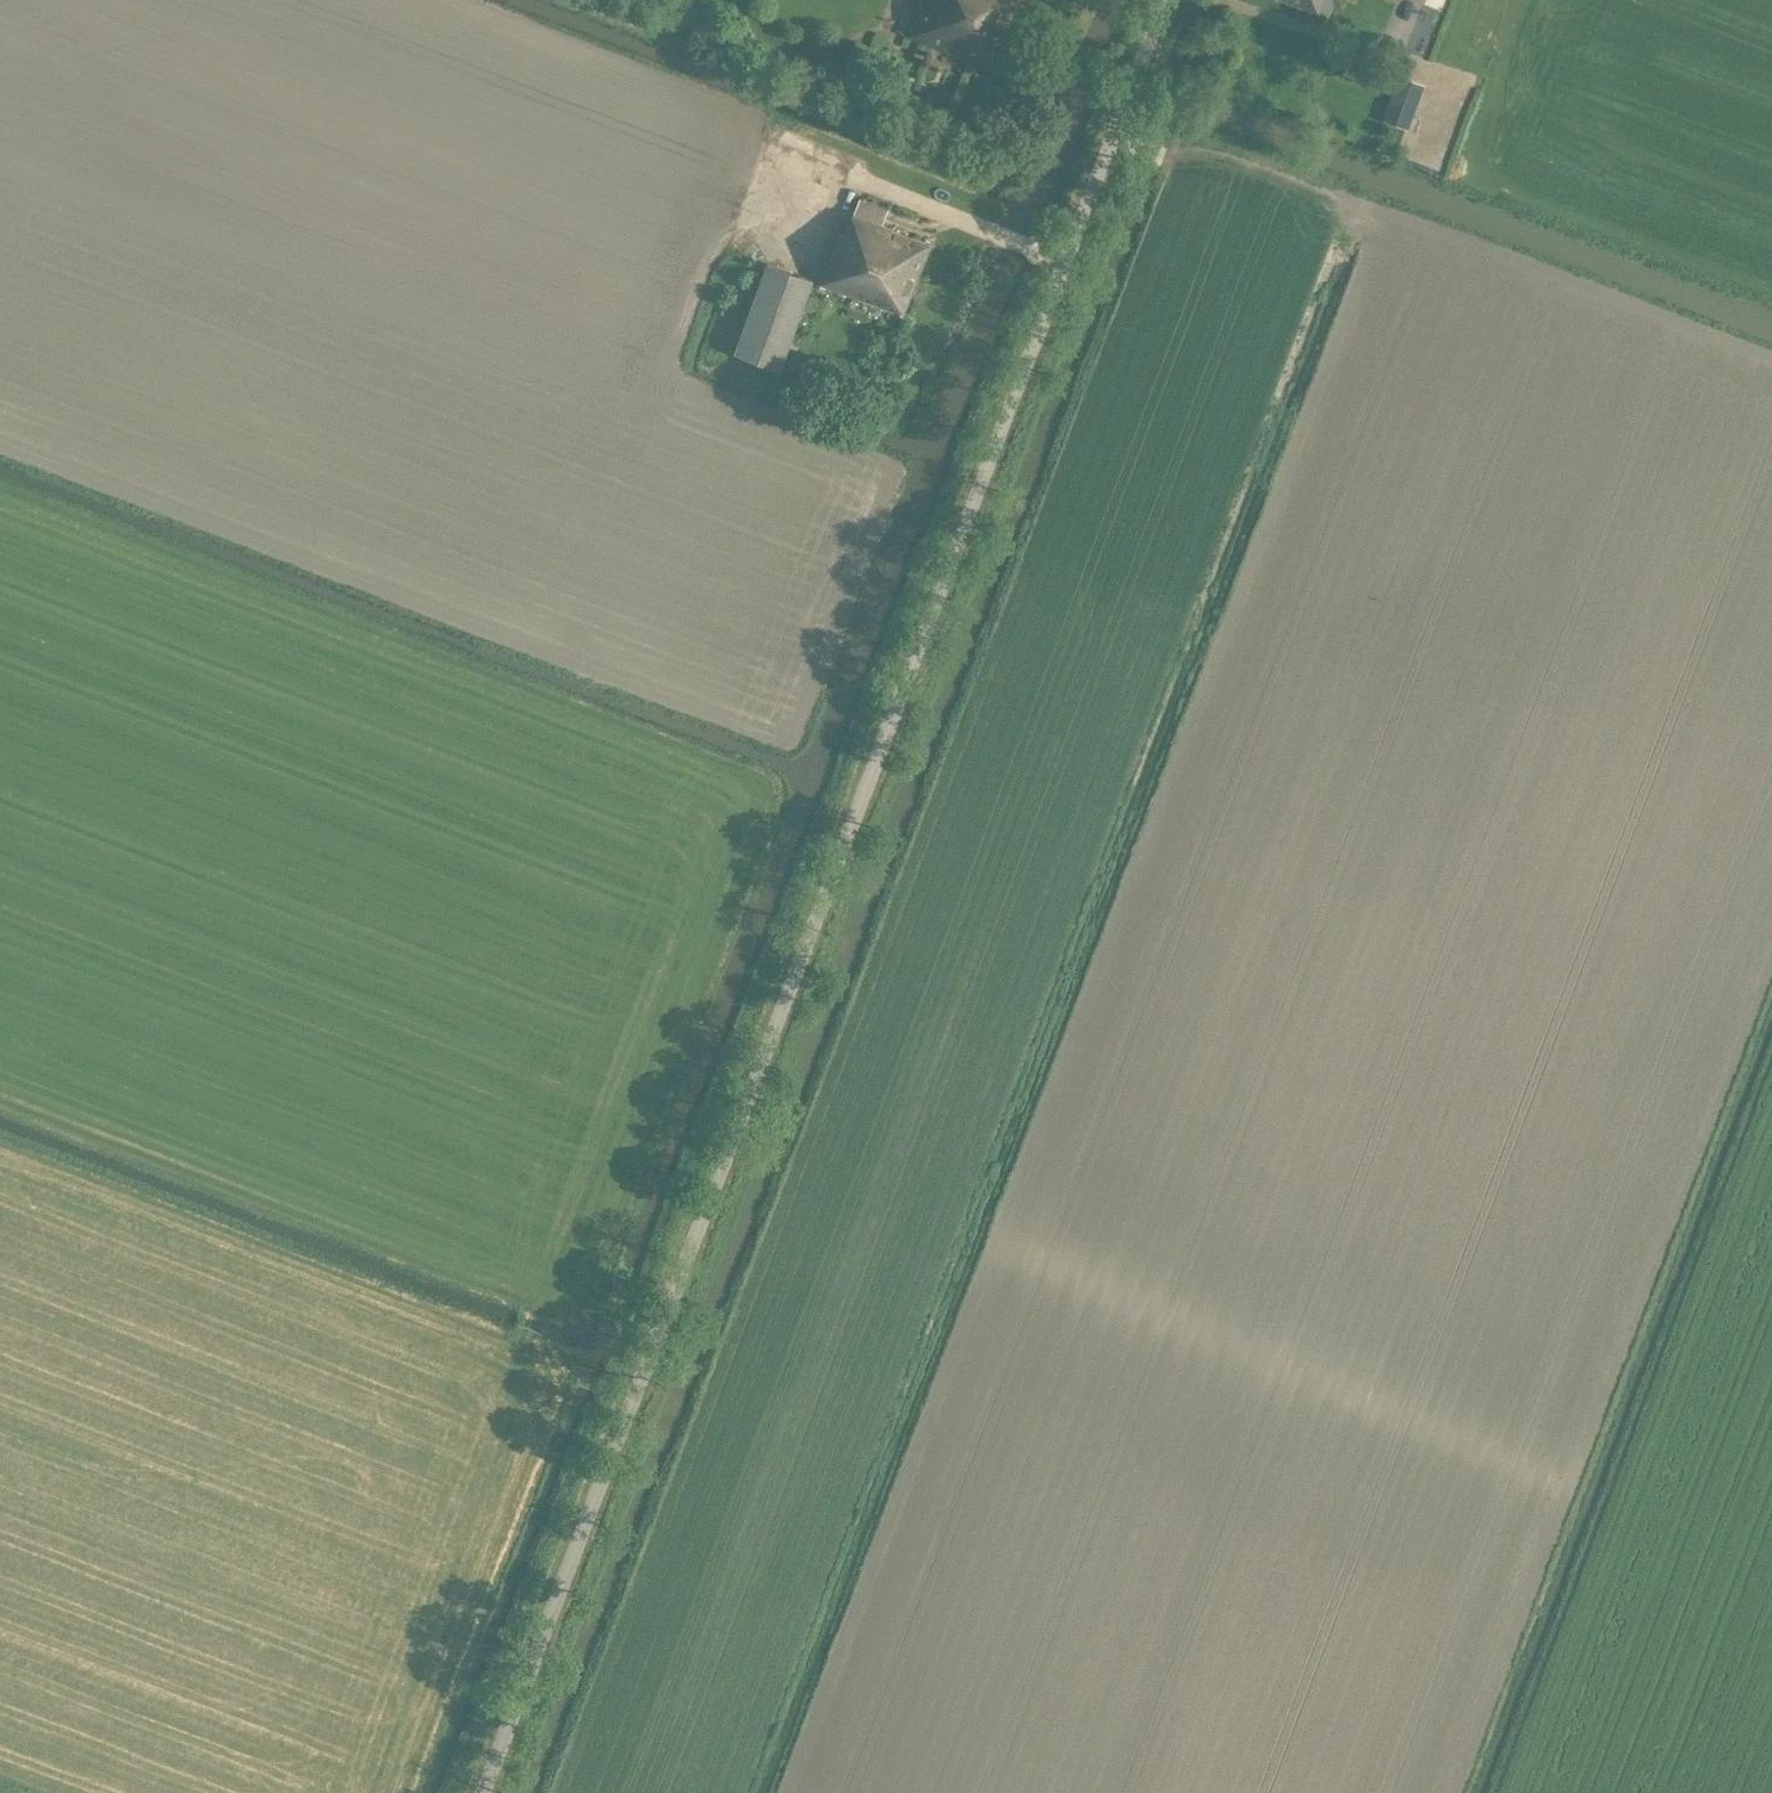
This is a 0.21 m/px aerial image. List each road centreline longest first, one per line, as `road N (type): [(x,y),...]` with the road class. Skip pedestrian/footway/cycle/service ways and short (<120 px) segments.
road 1 (unclassified): [(482,1792),(1166,0)]
road 2 (track): [(0,1080),(663,1324)]
road 3 (track): [(1287,183),(1114,137)]

